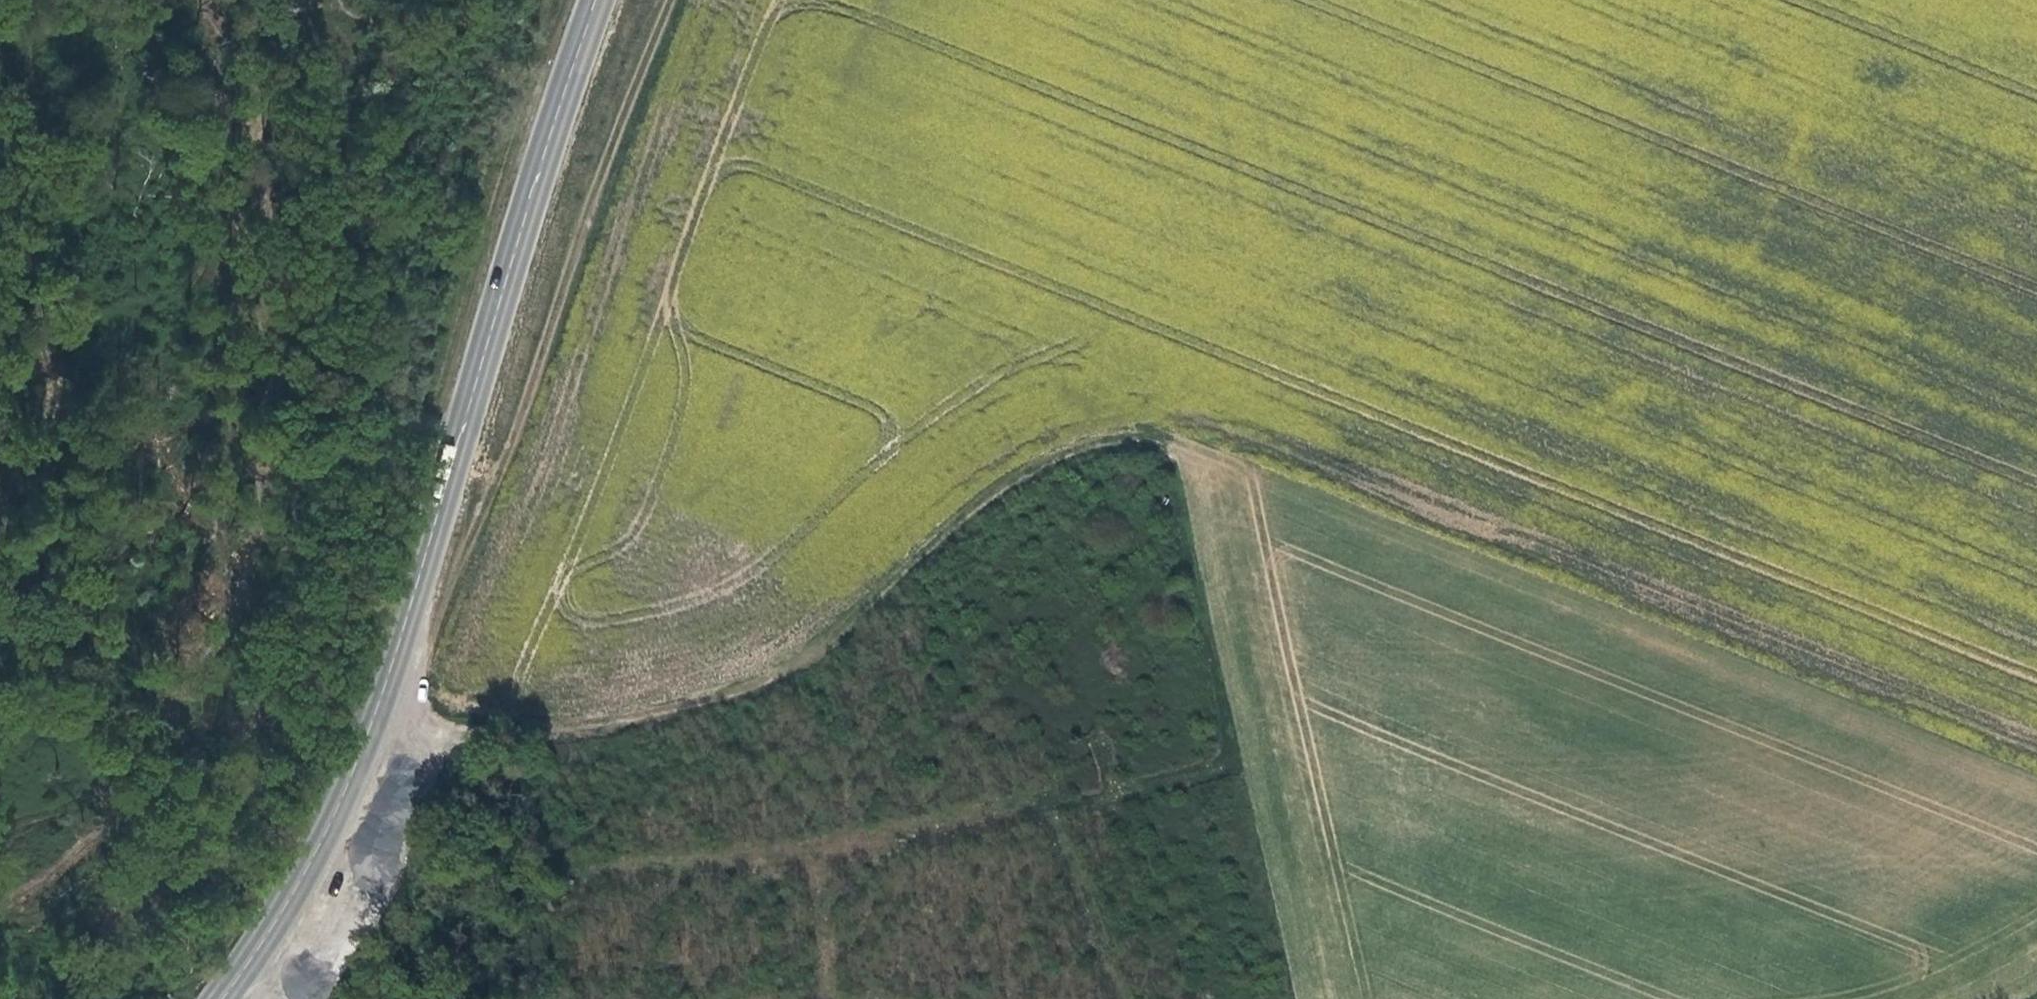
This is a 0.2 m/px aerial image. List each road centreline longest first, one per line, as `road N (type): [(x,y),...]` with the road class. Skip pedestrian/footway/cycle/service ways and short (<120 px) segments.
road 1 (secondary): [(223,998),(325,833),(382,694),(596,0)]
road 2 (track): [(671,0),(590,211),(510,455),(441,609),(382,694)]

